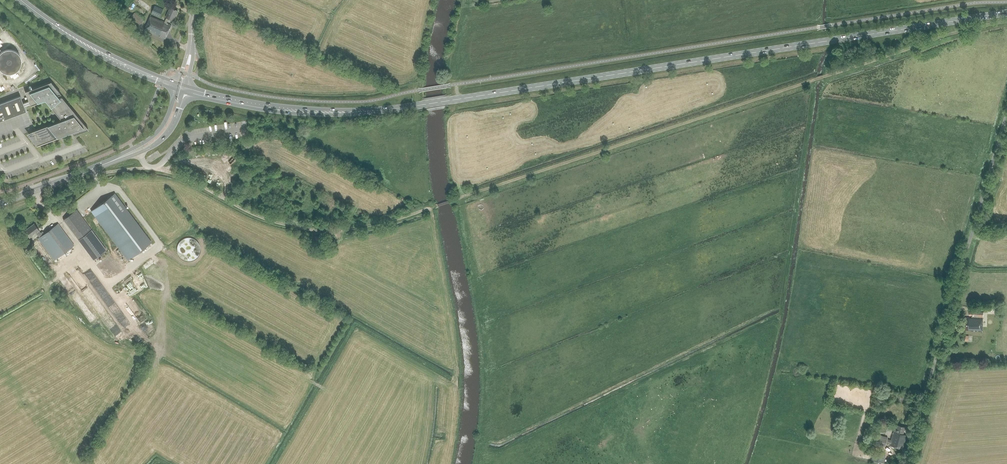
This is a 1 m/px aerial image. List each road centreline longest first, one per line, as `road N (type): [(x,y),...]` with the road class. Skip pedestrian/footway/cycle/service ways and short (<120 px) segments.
road 1 (primary): [(422,105),(1006,12)]
road 2 (track): [(1006,21),(450,202)]
road 3 (unclassified): [(906,463),(1006,112)]
road 4 (track): [(437,206),(366,227),(311,230),(262,218),(152,167)]
road 5 (primary): [(422,105),(320,112),(185,89)]
road 6 (primary): [(178,87),(91,48),(21,0)]
road 7 (tertiary): [(0,204),(135,151)]
road 8 (track): [(152,167),(104,173),(37,199)]

